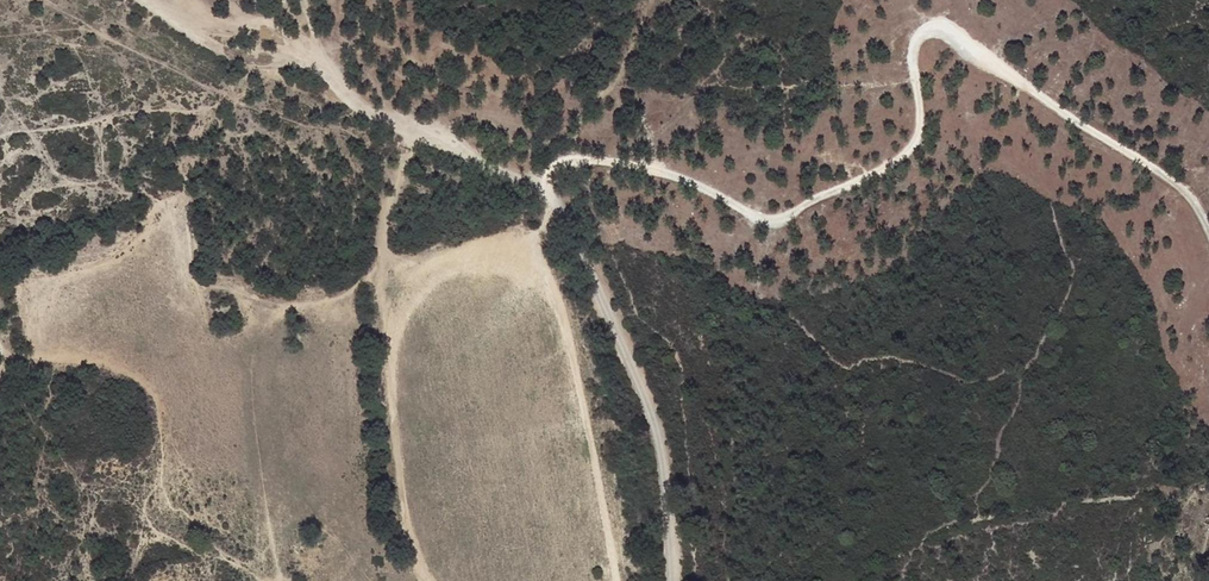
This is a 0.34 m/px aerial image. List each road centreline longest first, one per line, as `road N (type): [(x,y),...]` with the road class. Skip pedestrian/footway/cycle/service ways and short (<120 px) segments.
road 1 (unclassified): [(1208,238),(1186,195),(1154,171),(929,32),(916,41),(920,122),(905,157),(777,223),(675,174),(612,162),(564,164),(541,191),(572,221),(643,388),(669,484),(670,580)]
road 2 (track): [(404,580),(387,503),(368,278),(379,270),(411,132)]
road 3 (track): [(132,0),(203,49),(317,62)]
road 4 (track): [(411,132),(541,191)]

